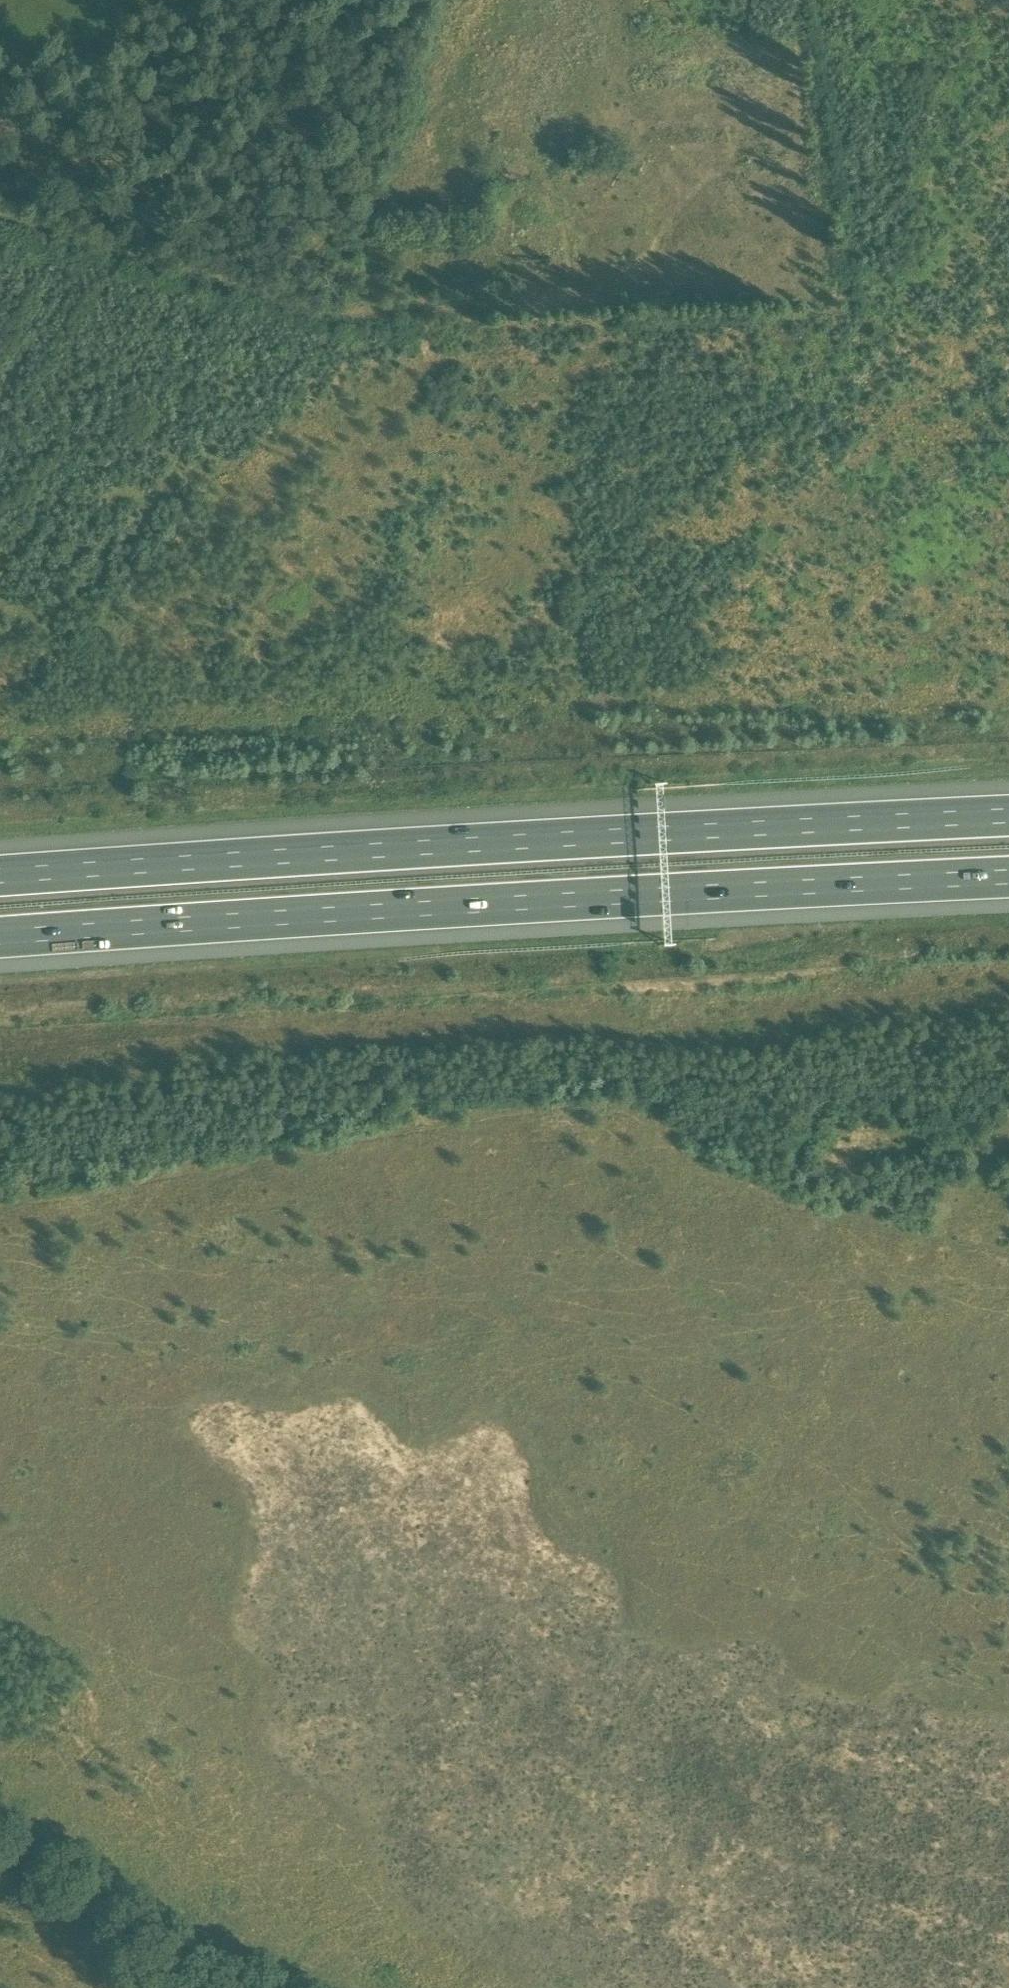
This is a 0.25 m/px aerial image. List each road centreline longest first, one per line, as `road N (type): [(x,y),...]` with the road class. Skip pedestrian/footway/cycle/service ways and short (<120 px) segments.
road 1 (motorway): [(0,941),(244,920),(1008,880)]
road 2 (motorway): [(1008,821),(0,878)]
road 3 (track): [(0,210),(304,306),(482,306)]
road 4 (track): [(149,1987),(0,1899)]

